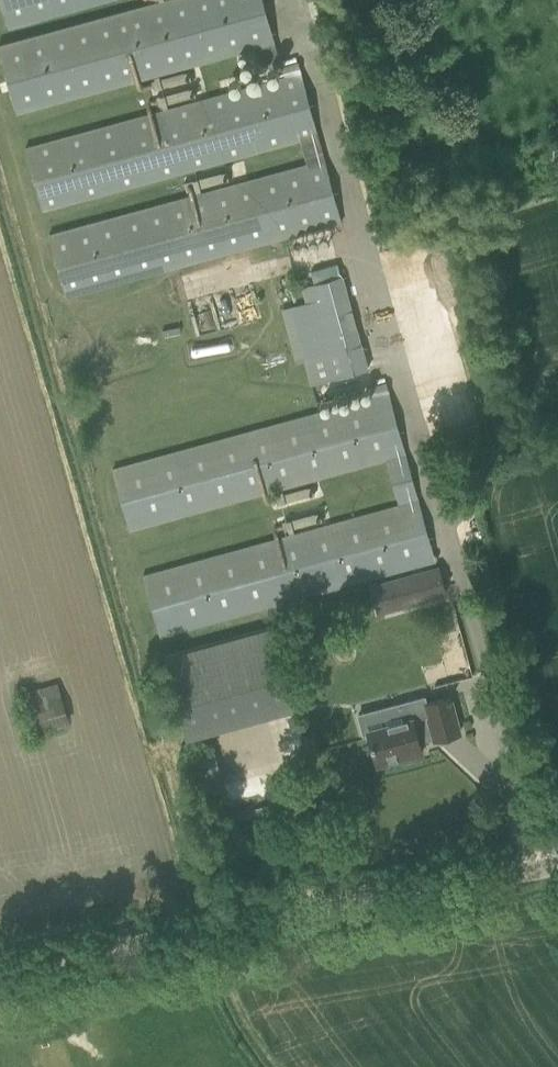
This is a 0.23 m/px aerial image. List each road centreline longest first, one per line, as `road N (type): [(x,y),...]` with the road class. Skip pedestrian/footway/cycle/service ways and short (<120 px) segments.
road 1 (unclassified): [(557,866),(0,971)]

